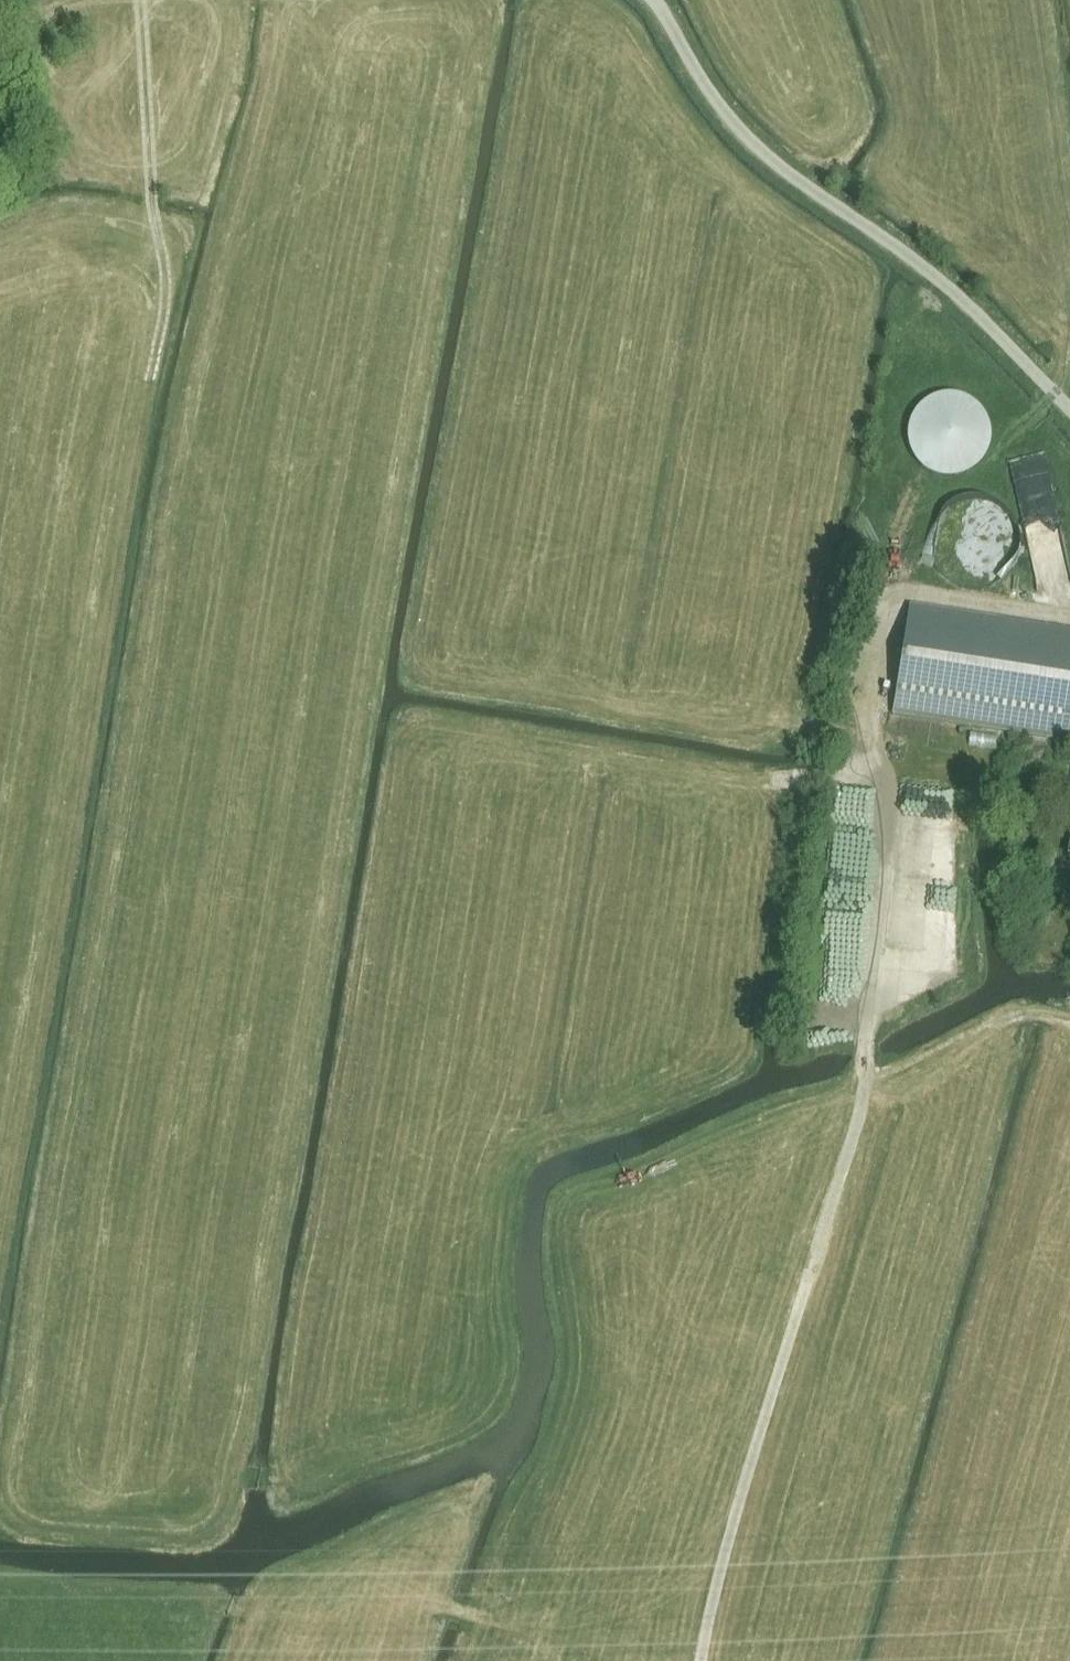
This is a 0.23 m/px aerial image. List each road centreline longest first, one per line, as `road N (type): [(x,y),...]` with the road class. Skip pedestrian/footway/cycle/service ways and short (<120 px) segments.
road 1 (track): [(1069,615),(905,591),(879,617),(865,713),(891,798),(897,859),(862,1029),(865,1087),(746,1464),(706,1660)]
road 2 (unclassified): [(1069,401),(901,244),(764,148),(716,99),(651,0)]

